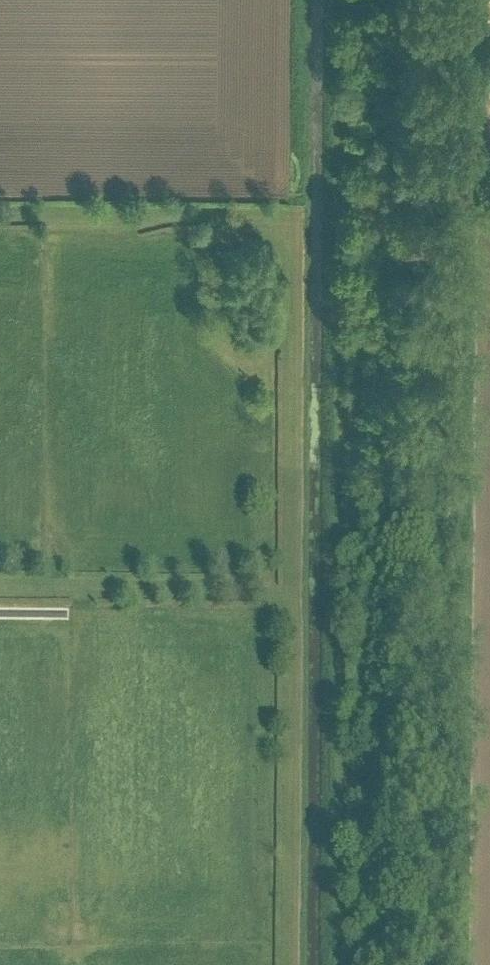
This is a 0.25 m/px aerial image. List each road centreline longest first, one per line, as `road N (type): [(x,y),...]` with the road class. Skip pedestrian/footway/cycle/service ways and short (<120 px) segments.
road 1 (track): [(340,0),(335,964)]
road 2 (track): [(429,964),(441,259)]

